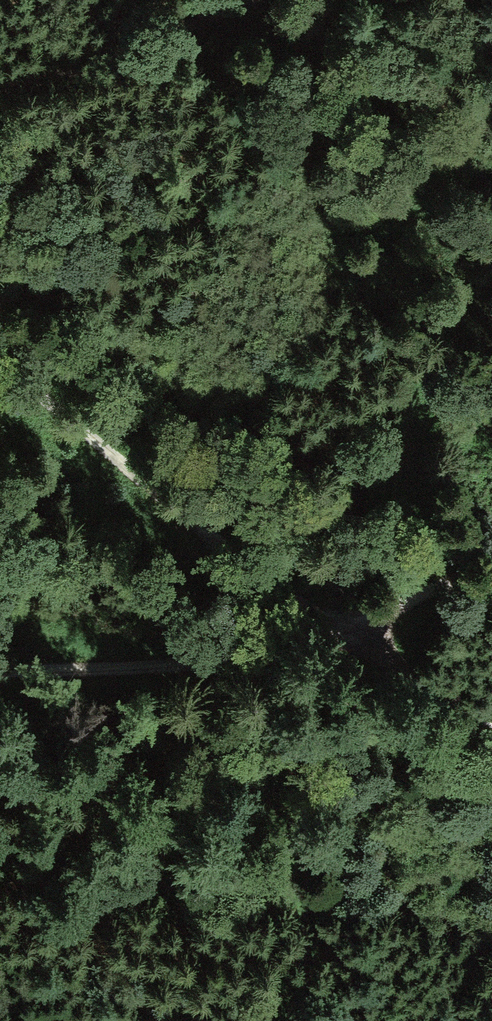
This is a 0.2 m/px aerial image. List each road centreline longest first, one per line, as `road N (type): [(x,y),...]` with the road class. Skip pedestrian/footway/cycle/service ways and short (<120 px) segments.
road 1 (track): [(0,673),(230,670),(341,636),(491,571)]
road 2 (track): [(0,365),(241,569),(341,636)]
road 3 (track): [(265,0),(0,80)]
road 4 (track): [(491,727),(429,703),(341,636)]

